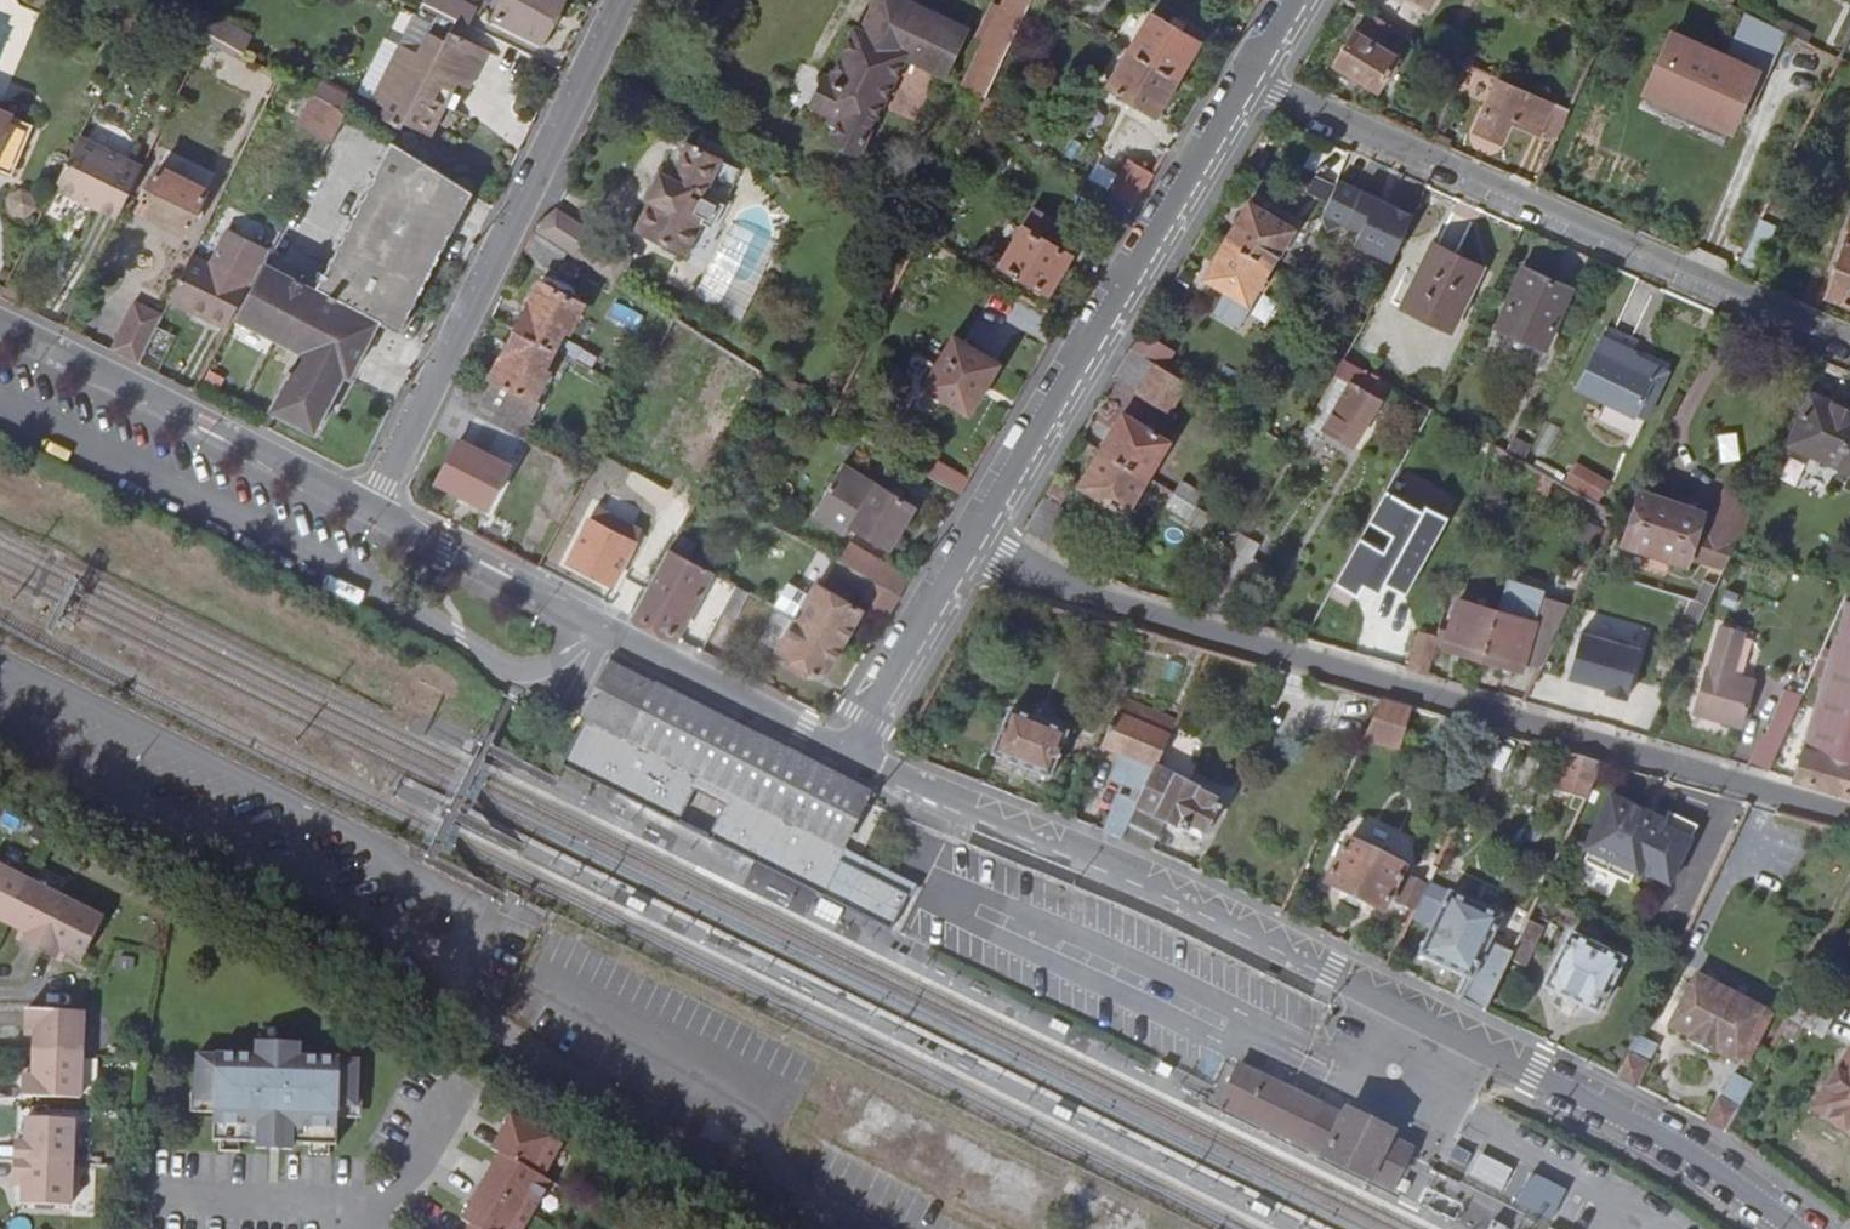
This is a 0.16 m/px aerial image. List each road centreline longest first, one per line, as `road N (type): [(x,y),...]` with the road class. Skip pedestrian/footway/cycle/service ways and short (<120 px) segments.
road 1 (residential): [(1798,1228),(1637,1126),(1121,871),(853,755)]
road 2 (residential): [(976,544),(1034,576),(1849,817)]
road 3 (residential): [(1849,344),(1253,83)]
road 4 (residential): [(613,0),(365,510)]
road 5 (residential): [(853,755),(365,510)]
road 6 (residential): [(976,544),(1253,83)]
road 7 (residential): [(365,510),(0,327)]
road 8 (residential): [(853,755),(976,544)]

